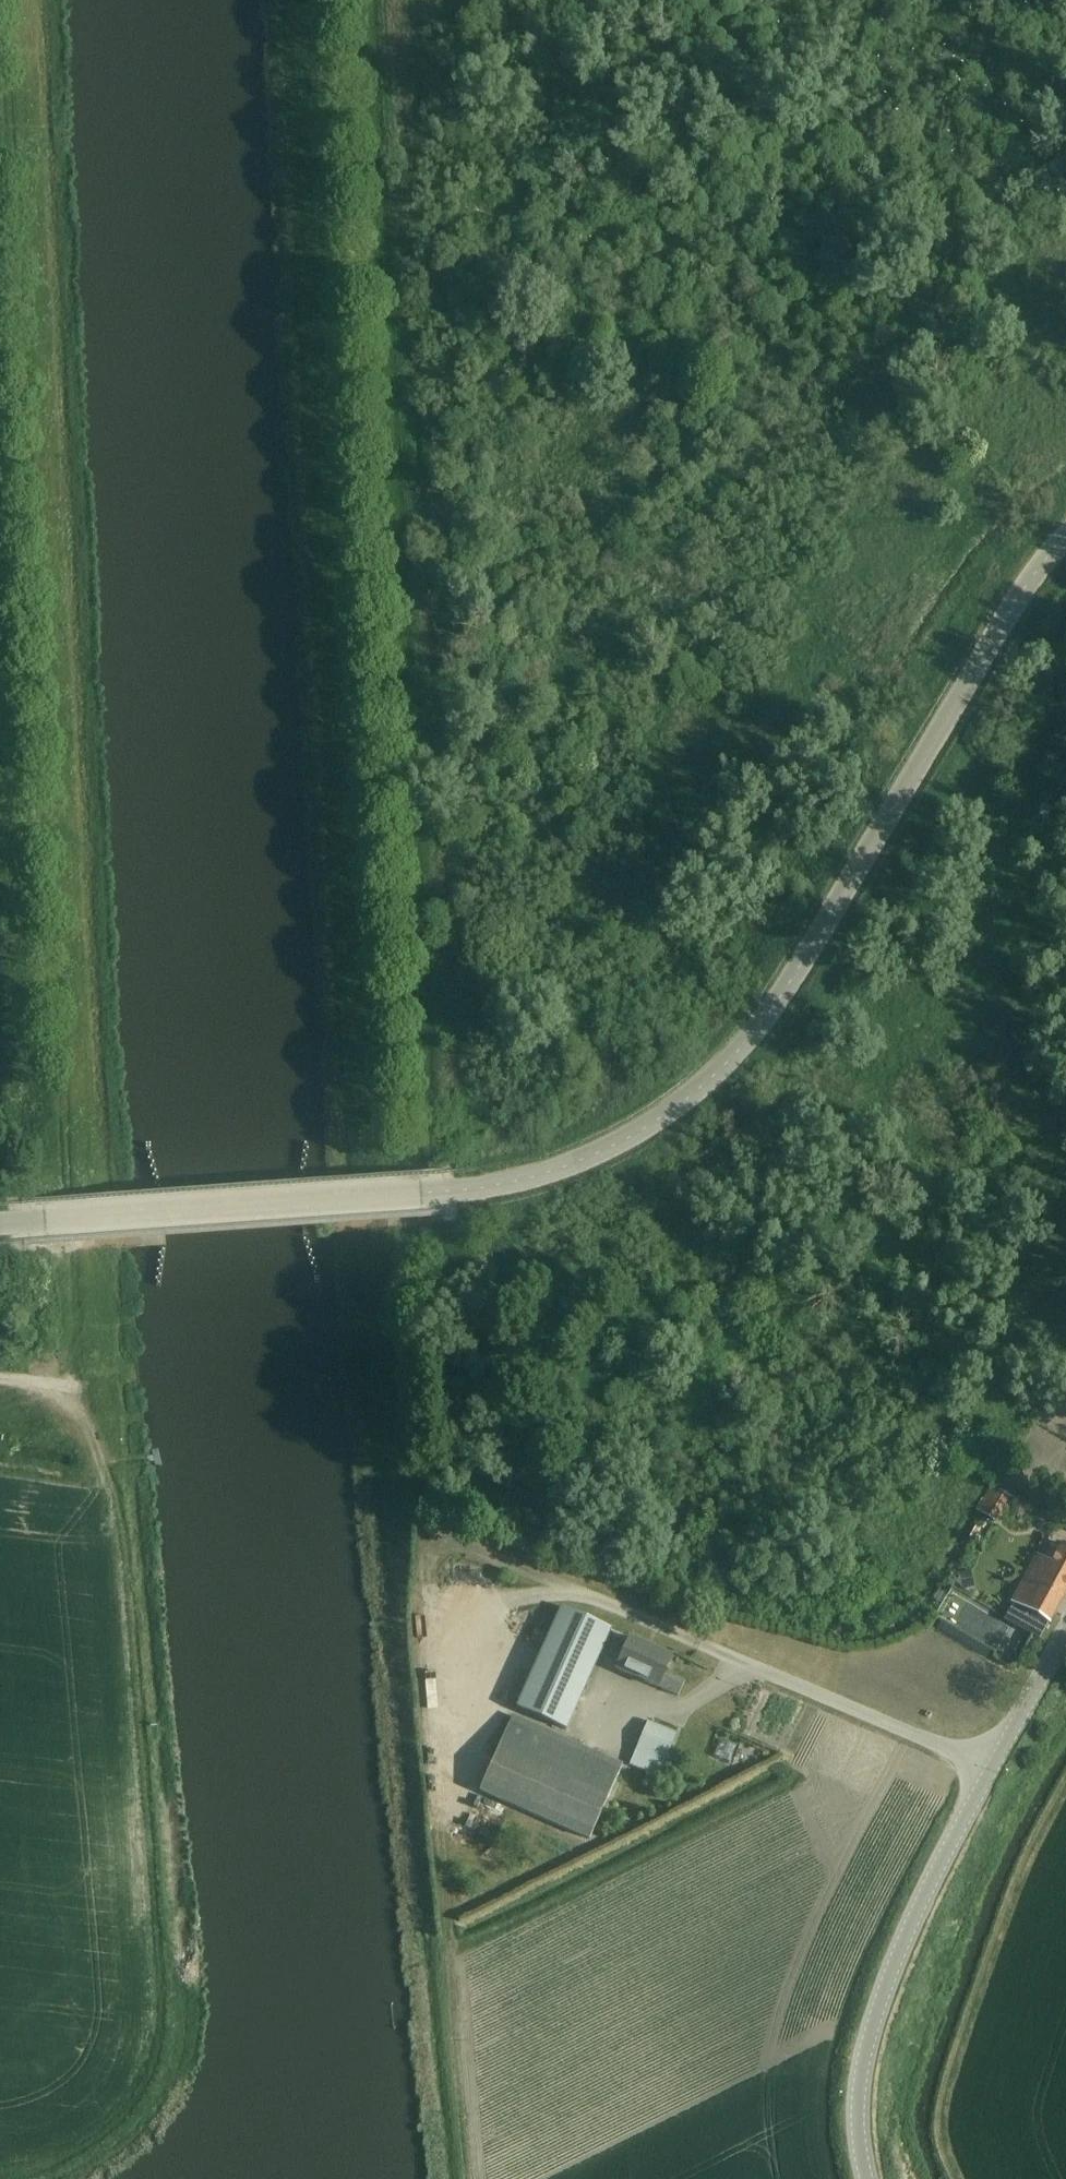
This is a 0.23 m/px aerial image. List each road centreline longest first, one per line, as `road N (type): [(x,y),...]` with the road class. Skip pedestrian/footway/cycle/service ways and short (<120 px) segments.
road 1 (unclassified): [(0,1226),(478,1187),(571,1166),(671,1113),(722,1070),(779,1002),(1042,563),(1065,540)]
road 2 (unclassified): [(867,2178),(858,2094),(873,2026),(989,1766)]
road 3 (unclassified): [(989,1766),(701,1645)]
road 4 (unclassified): [(989,1766),(1065,1630)]

